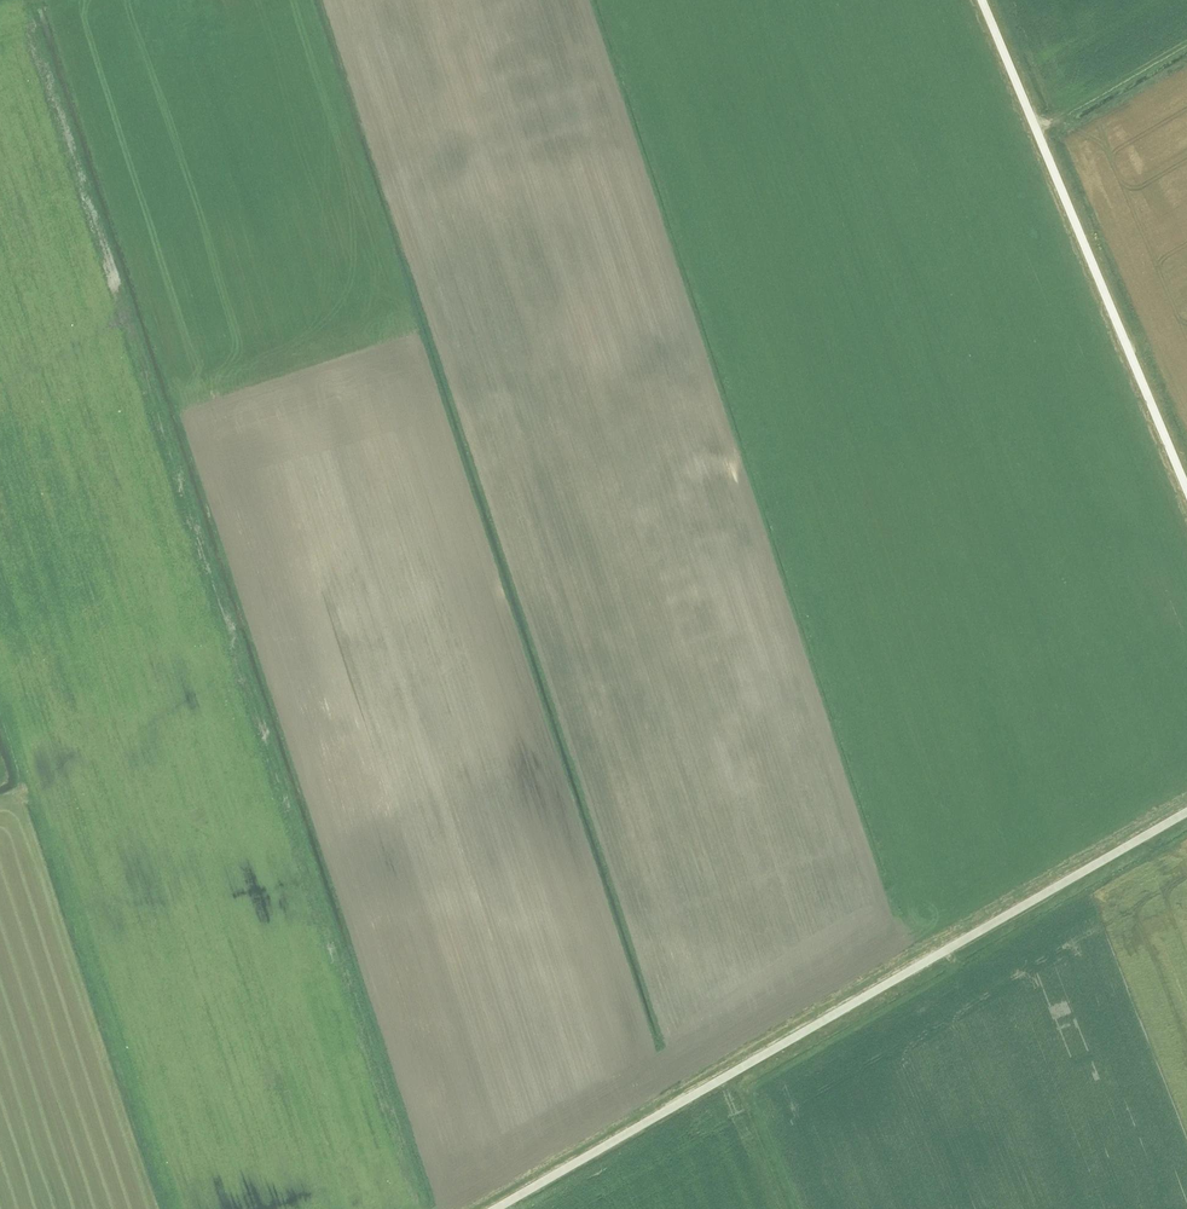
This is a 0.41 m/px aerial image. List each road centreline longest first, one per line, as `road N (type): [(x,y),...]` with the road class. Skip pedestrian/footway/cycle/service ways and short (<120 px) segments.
road 1 (unclassified): [(495,1208),(1186,812)]
road 2 (unclassified): [(1186,486),(983,0)]

